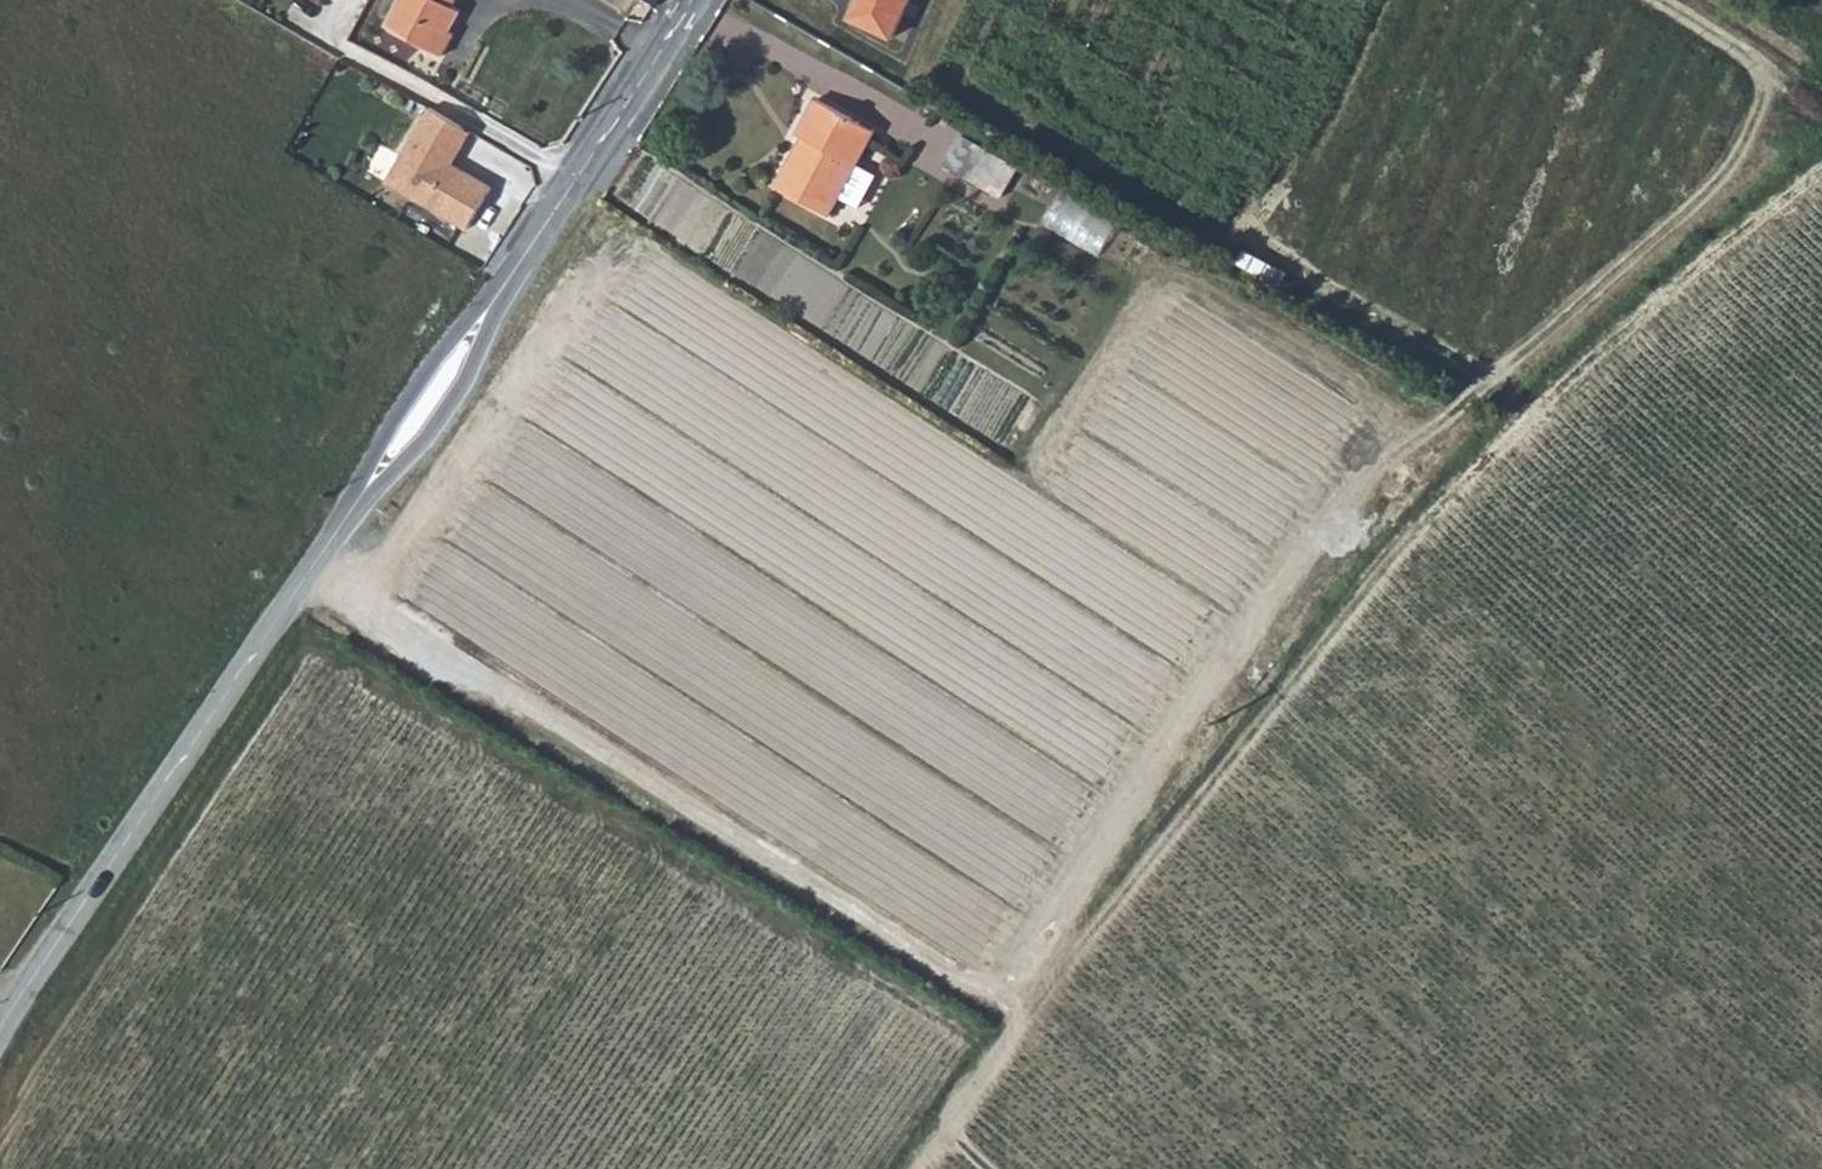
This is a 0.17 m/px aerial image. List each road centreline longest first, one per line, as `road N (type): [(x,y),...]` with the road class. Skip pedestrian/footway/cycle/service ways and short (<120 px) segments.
road 1 (track): [(992,1168),(950,1125),(1302,666),(1504,430),(1821,167)]
road 2 (residential): [(0,1034),(54,942),(690,0)]

